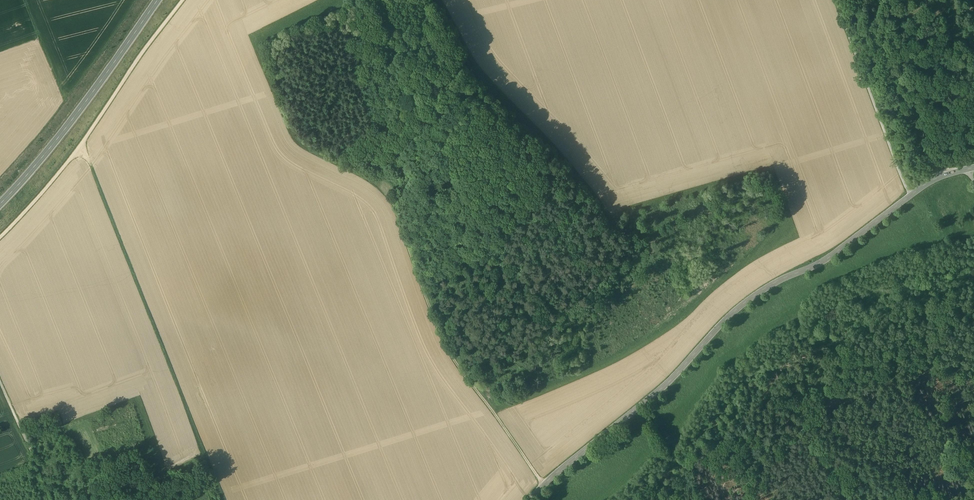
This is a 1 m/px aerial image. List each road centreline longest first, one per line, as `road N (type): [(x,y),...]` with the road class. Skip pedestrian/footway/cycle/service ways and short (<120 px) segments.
road 1 (secondary): [(973,167),(923,185),(736,316),(682,375),(536,499)]
road 2 (track): [(547,487),(455,359),(390,182),(394,161),(463,73)]
road 3 (track): [(228,499),(87,150)]
road 4 (track): [(178,0),(76,144),(0,234)]
road 5 (primary): [(0,205),(157,0)]
road 6 (track): [(836,0),(909,196)]
road 7 (track): [(785,402),(906,499)]
road 8 (track): [(60,499),(0,377)]

